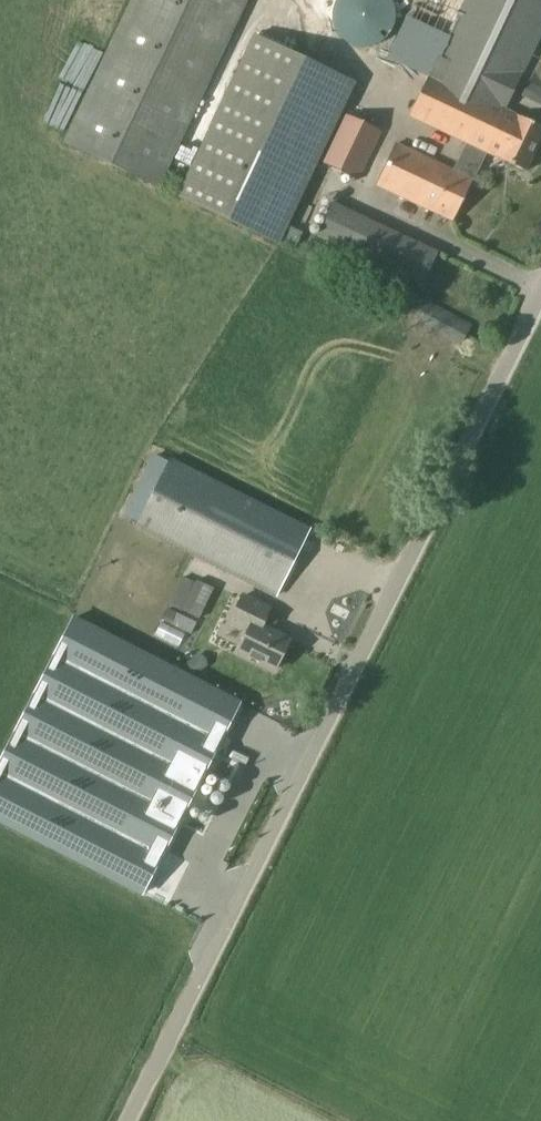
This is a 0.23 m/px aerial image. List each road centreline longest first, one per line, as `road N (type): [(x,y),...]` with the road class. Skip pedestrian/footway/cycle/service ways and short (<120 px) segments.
road 1 (unclassified): [(129,1120),(540,292)]

